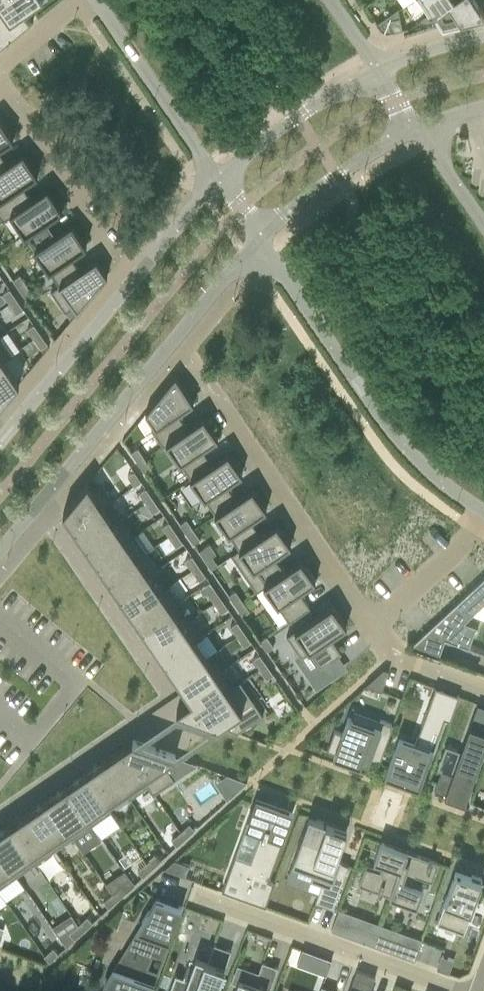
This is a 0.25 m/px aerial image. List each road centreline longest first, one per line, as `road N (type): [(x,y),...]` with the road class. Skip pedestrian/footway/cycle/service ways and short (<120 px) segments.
road 1 (residential): [(0,557),(259,241)]
road 2 (residential): [(259,241),(404,456),(483,516)]
road 3 (residential): [(218,177),(0,446)]
road 4 (residential): [(373,633),(188,361)]
road 5 (residential): [(433,990),(194,905)]
road 6 (residential): [(91,0),(218,177)]
road 7 (residential): [(0,98),(120,258)]
road 8 (unclassified): [(259,241),(338,178),(416,133)]
road 9 (residential): [(377,72),(218,177)]
road 10 (residential): [(373,633),(483,518)]
road 11 (residential): [(483,691),(388,657),(373,633)]

